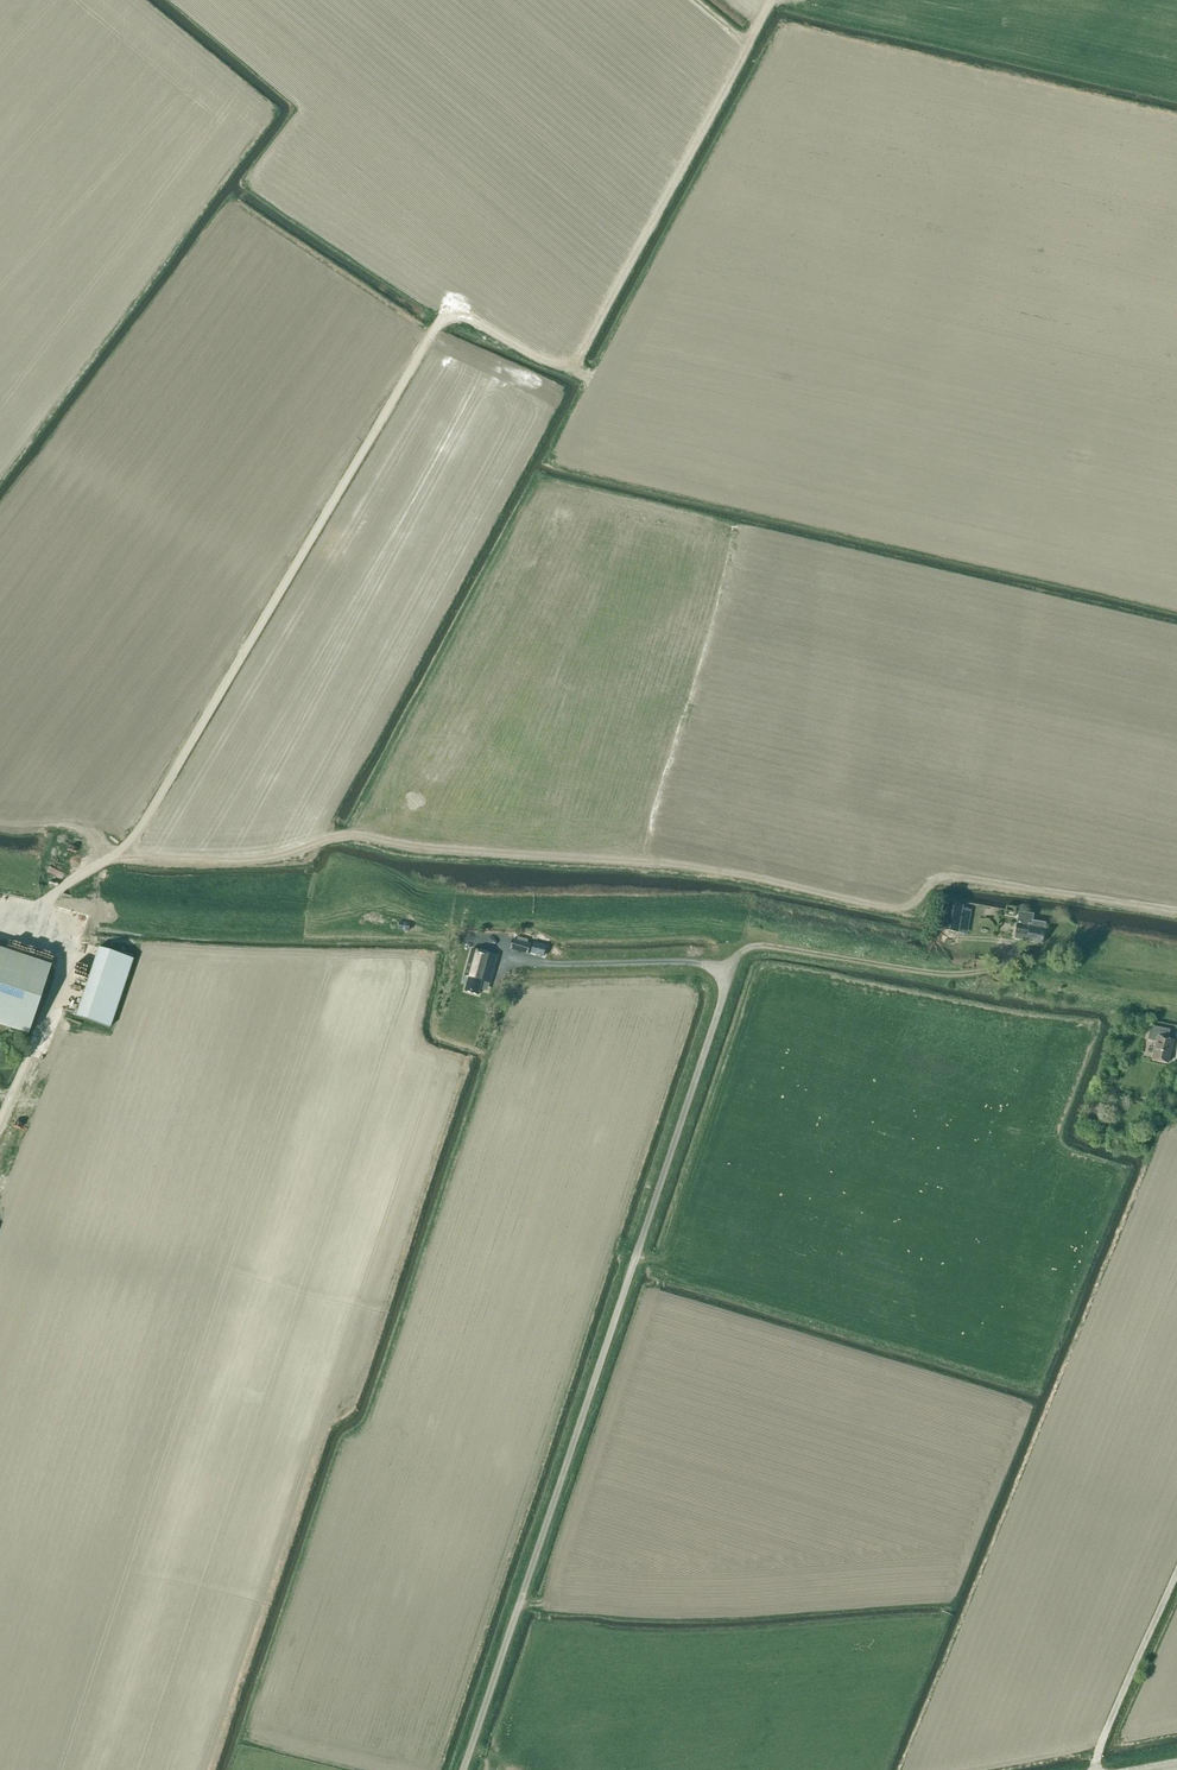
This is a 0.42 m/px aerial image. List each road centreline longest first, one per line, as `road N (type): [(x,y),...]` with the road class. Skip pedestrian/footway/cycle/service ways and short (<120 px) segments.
road 1 (unclassified): [(464,1769),(730,967)]
road 2 (unclassified): [(1094,1769),(1176,1572)]
road 3 (unclassified): [(0,1123),(64,967)]

